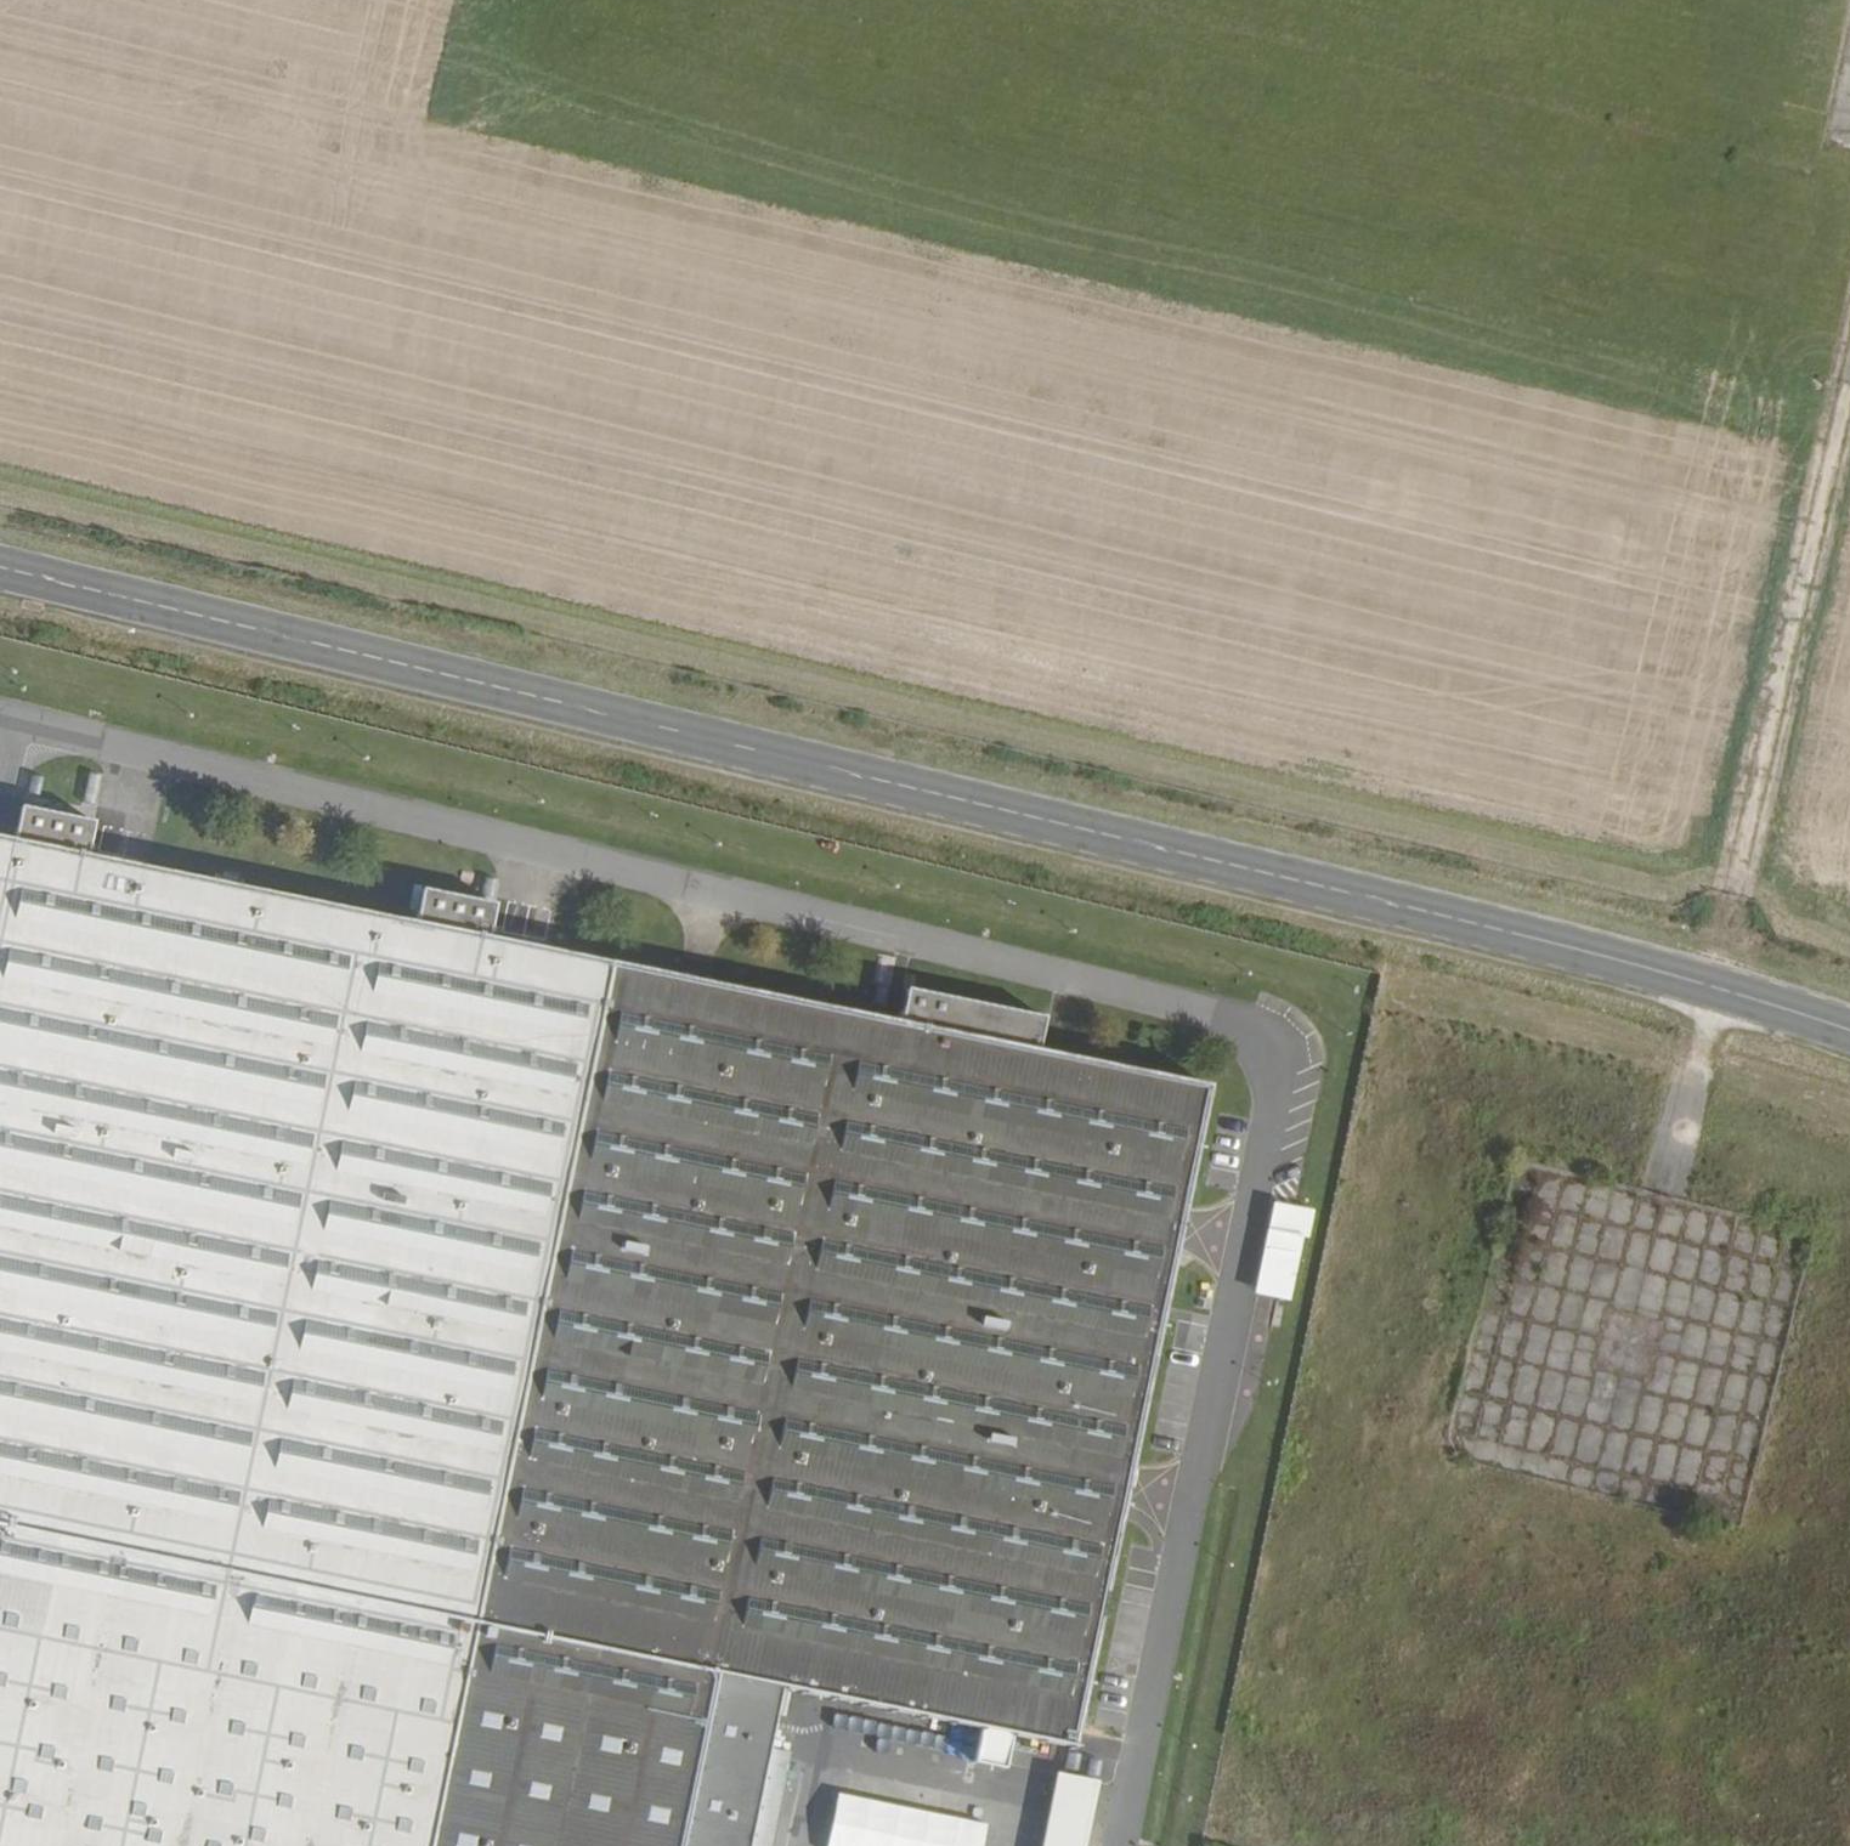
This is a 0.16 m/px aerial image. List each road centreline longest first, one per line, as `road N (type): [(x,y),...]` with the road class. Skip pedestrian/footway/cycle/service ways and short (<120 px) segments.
road 1 (primary): [(0,569),(1647,968),(1849,1030)]

